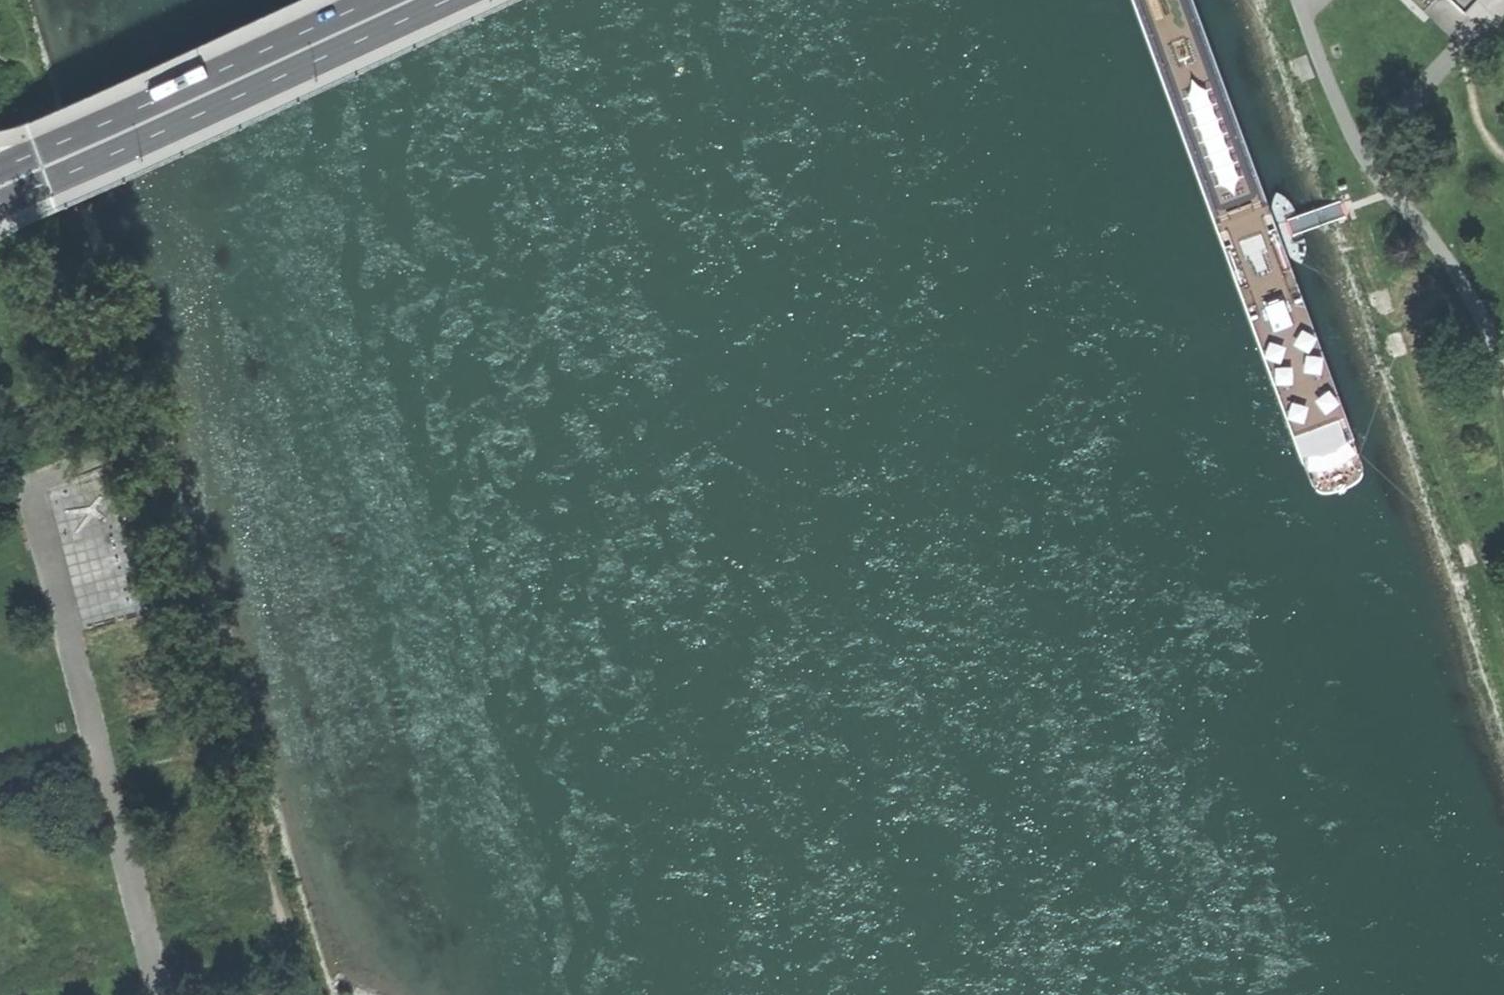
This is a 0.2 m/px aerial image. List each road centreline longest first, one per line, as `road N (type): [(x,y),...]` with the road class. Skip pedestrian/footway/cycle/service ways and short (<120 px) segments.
road 1 (primary): [(0,189),(392,0)]

